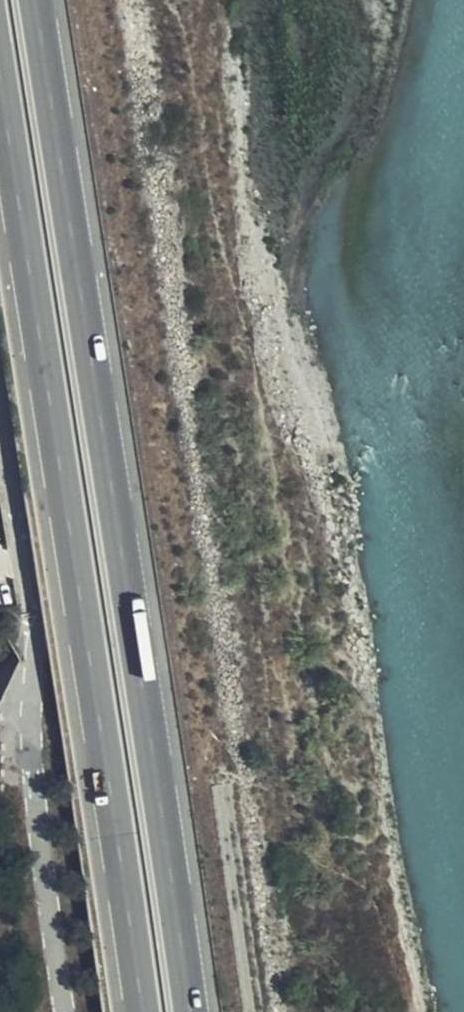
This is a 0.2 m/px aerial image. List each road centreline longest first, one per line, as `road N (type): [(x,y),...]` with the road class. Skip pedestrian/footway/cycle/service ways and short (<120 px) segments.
road 1 (trunk): [(191,1011),(35,0)]
road 2 (trunk): [(0,79),(141,1011)]
road 3 (unclassified): [(0,413),(31,602)]

